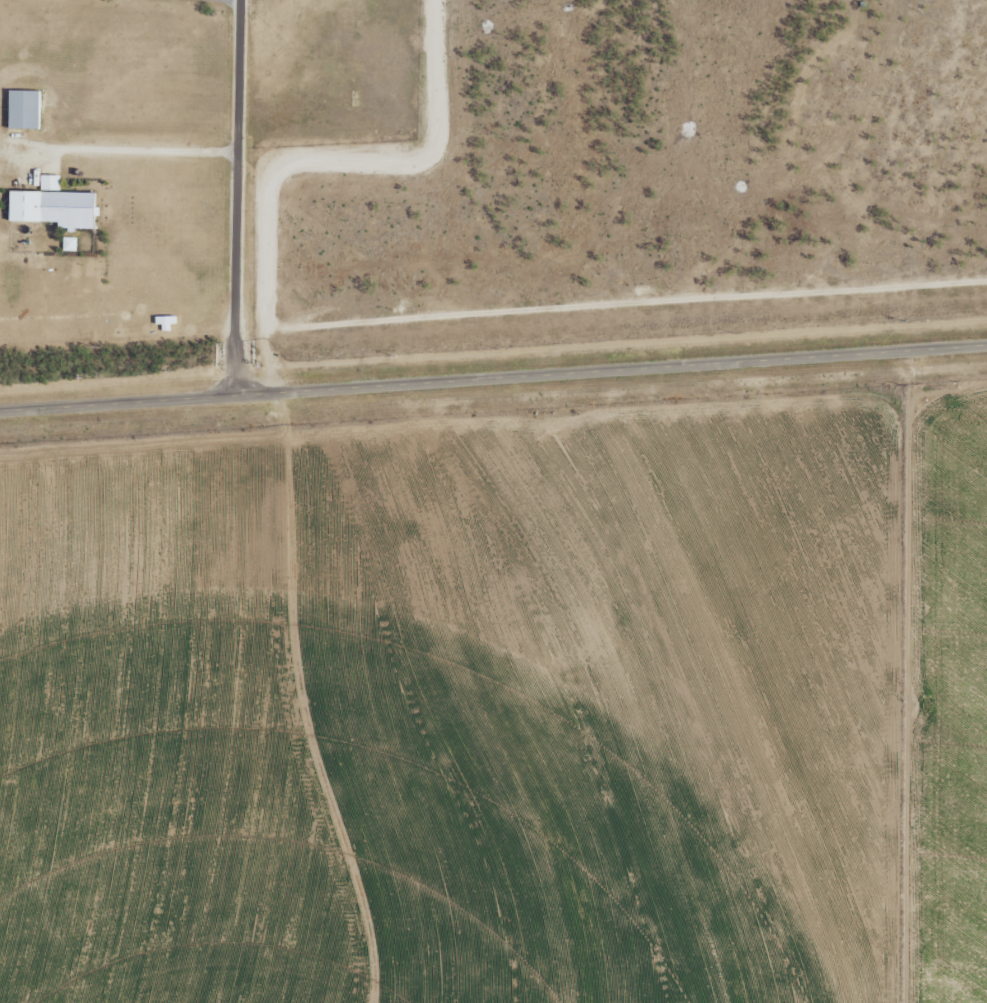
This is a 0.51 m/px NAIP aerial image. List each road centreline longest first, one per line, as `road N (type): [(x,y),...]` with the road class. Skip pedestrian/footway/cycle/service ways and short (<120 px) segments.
road 1 (tertiary): [(0,412),(986,351)]
road 2 (residential): [(230,396),(237,0)]

